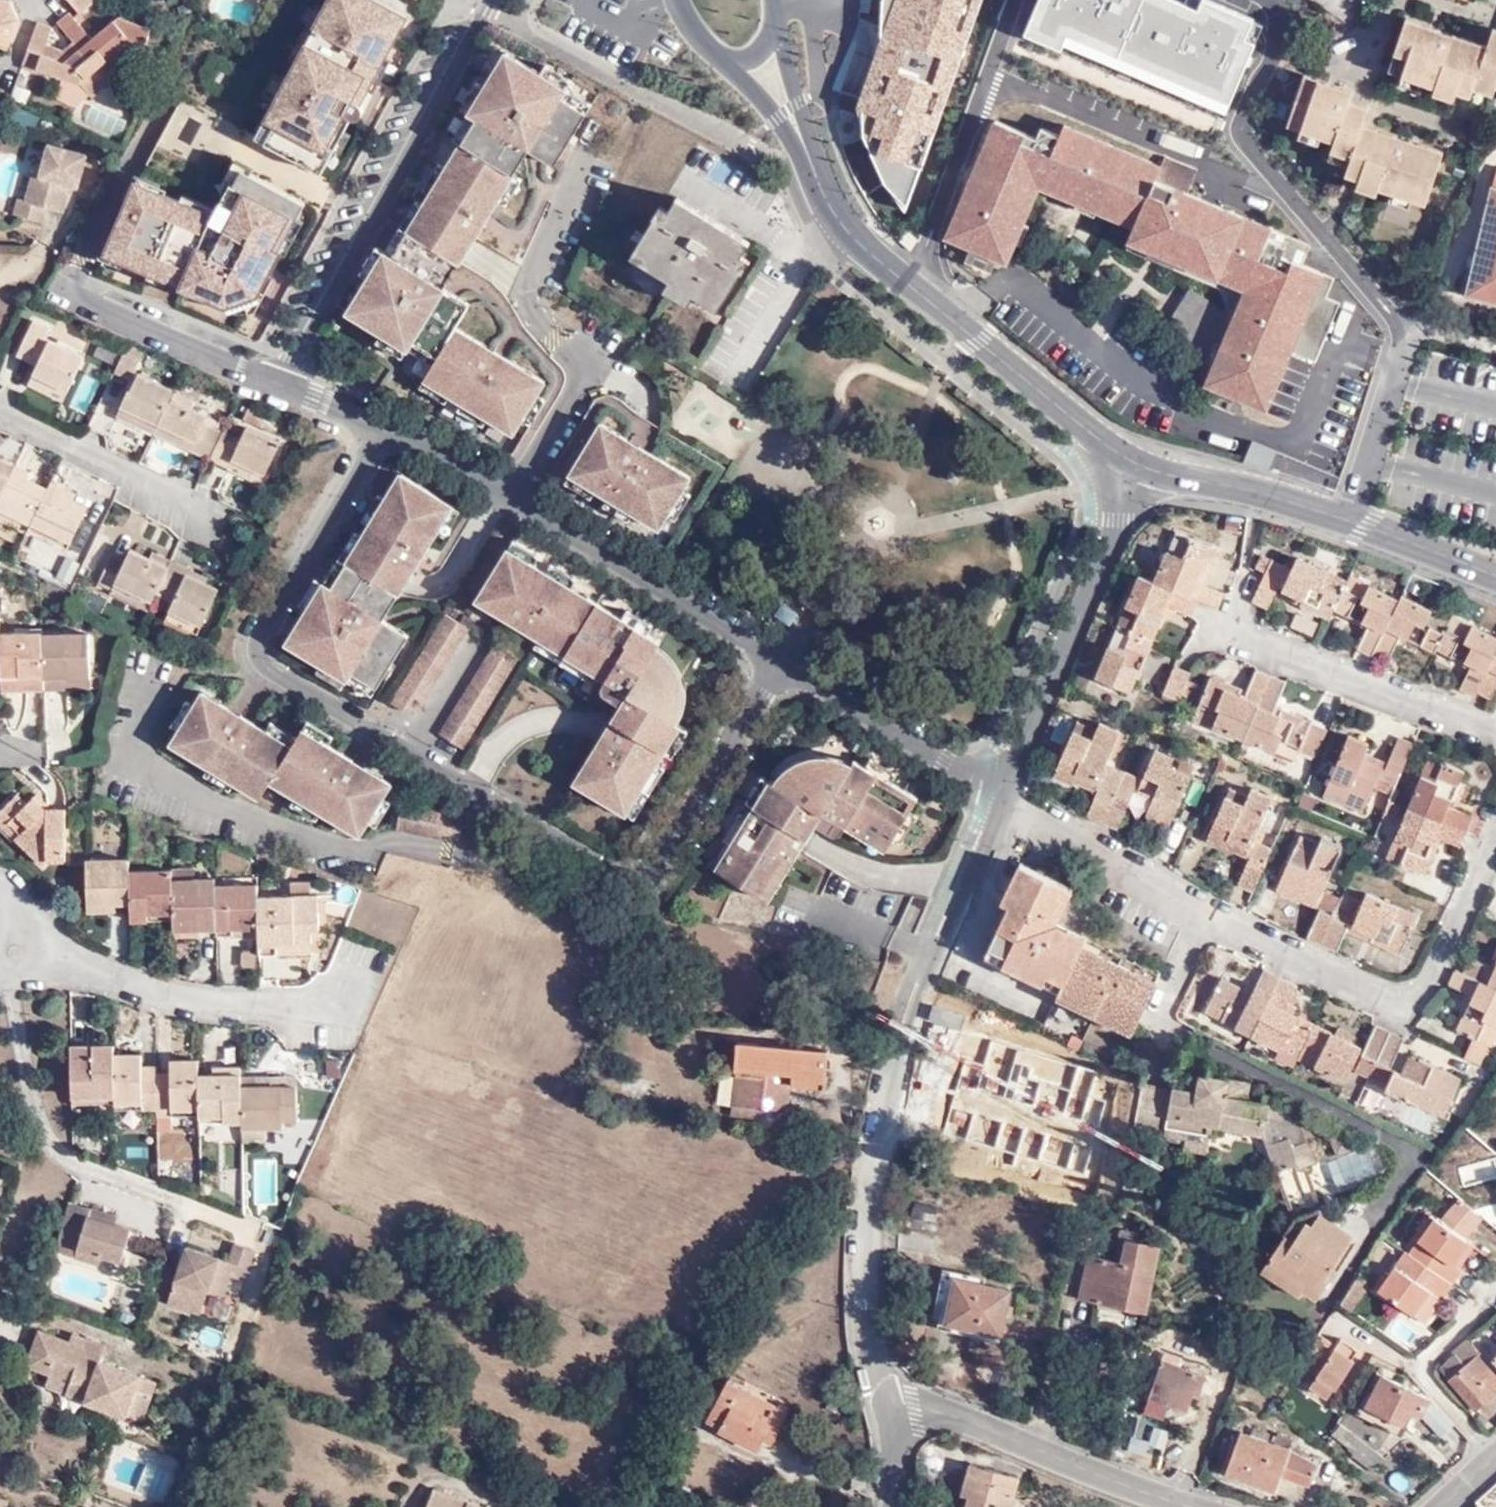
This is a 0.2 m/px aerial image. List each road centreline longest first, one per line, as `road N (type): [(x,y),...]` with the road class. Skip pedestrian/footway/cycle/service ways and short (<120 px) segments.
road 1 (residential): [(783,662),(653,879),(639,884),(271,671),(261,658),(263,640),(391,425)]
road 2 (residential): [(1008,793),(925,977),(883,1120),(868,1310),(885,1399)]
road 3 (residential): [(391,425),(443,447),(783,662)]
road 4 (unclassified): [(812,165),(836,215),(881,262),(1104,442),(1150,459)]
road 5 (residential): [(493,0),(281,382)]
road 6 (unclassified): [(1150,459),(1495,574)]
road 7 (residential): [(1150,459),(1008,793)]
road 8 (residential): [(1218,1506),(885,1399)]
road 9 (residential): [(783,662),(1008,793)]
road 10 (residential): [(70,292),(281,382)]
road 11 (unclassified): [(812,165),(776,29)]
road 12 (unclassified): [(725,59),(812,165)]

